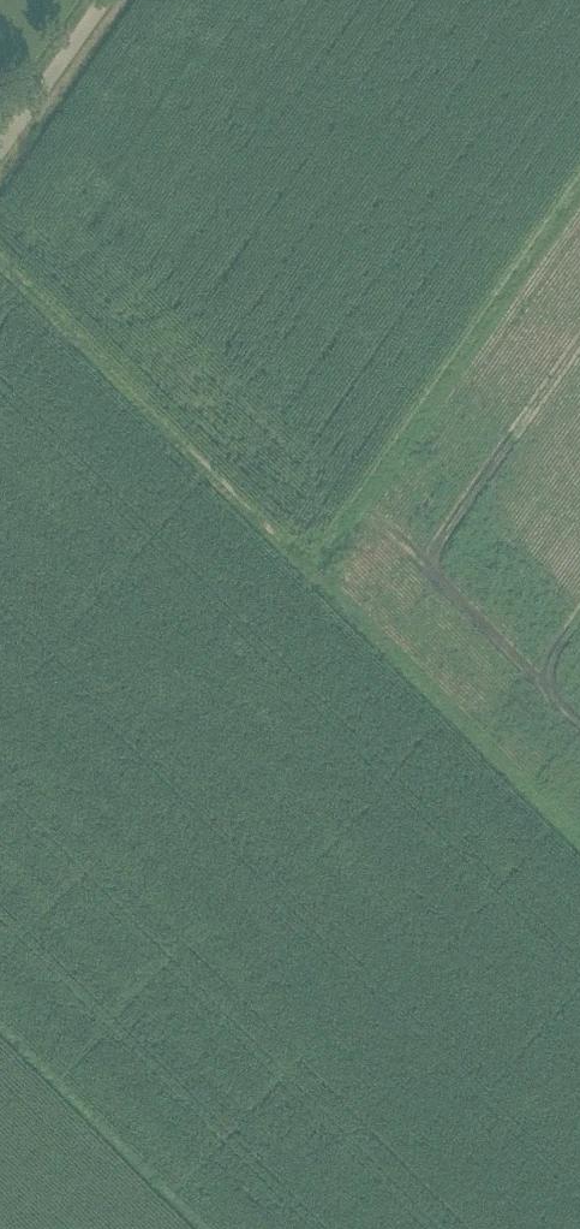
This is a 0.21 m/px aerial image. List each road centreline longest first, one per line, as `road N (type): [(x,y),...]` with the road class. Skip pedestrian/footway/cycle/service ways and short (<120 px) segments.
road 1 (unclassified): [(103,0),(0,148)]

